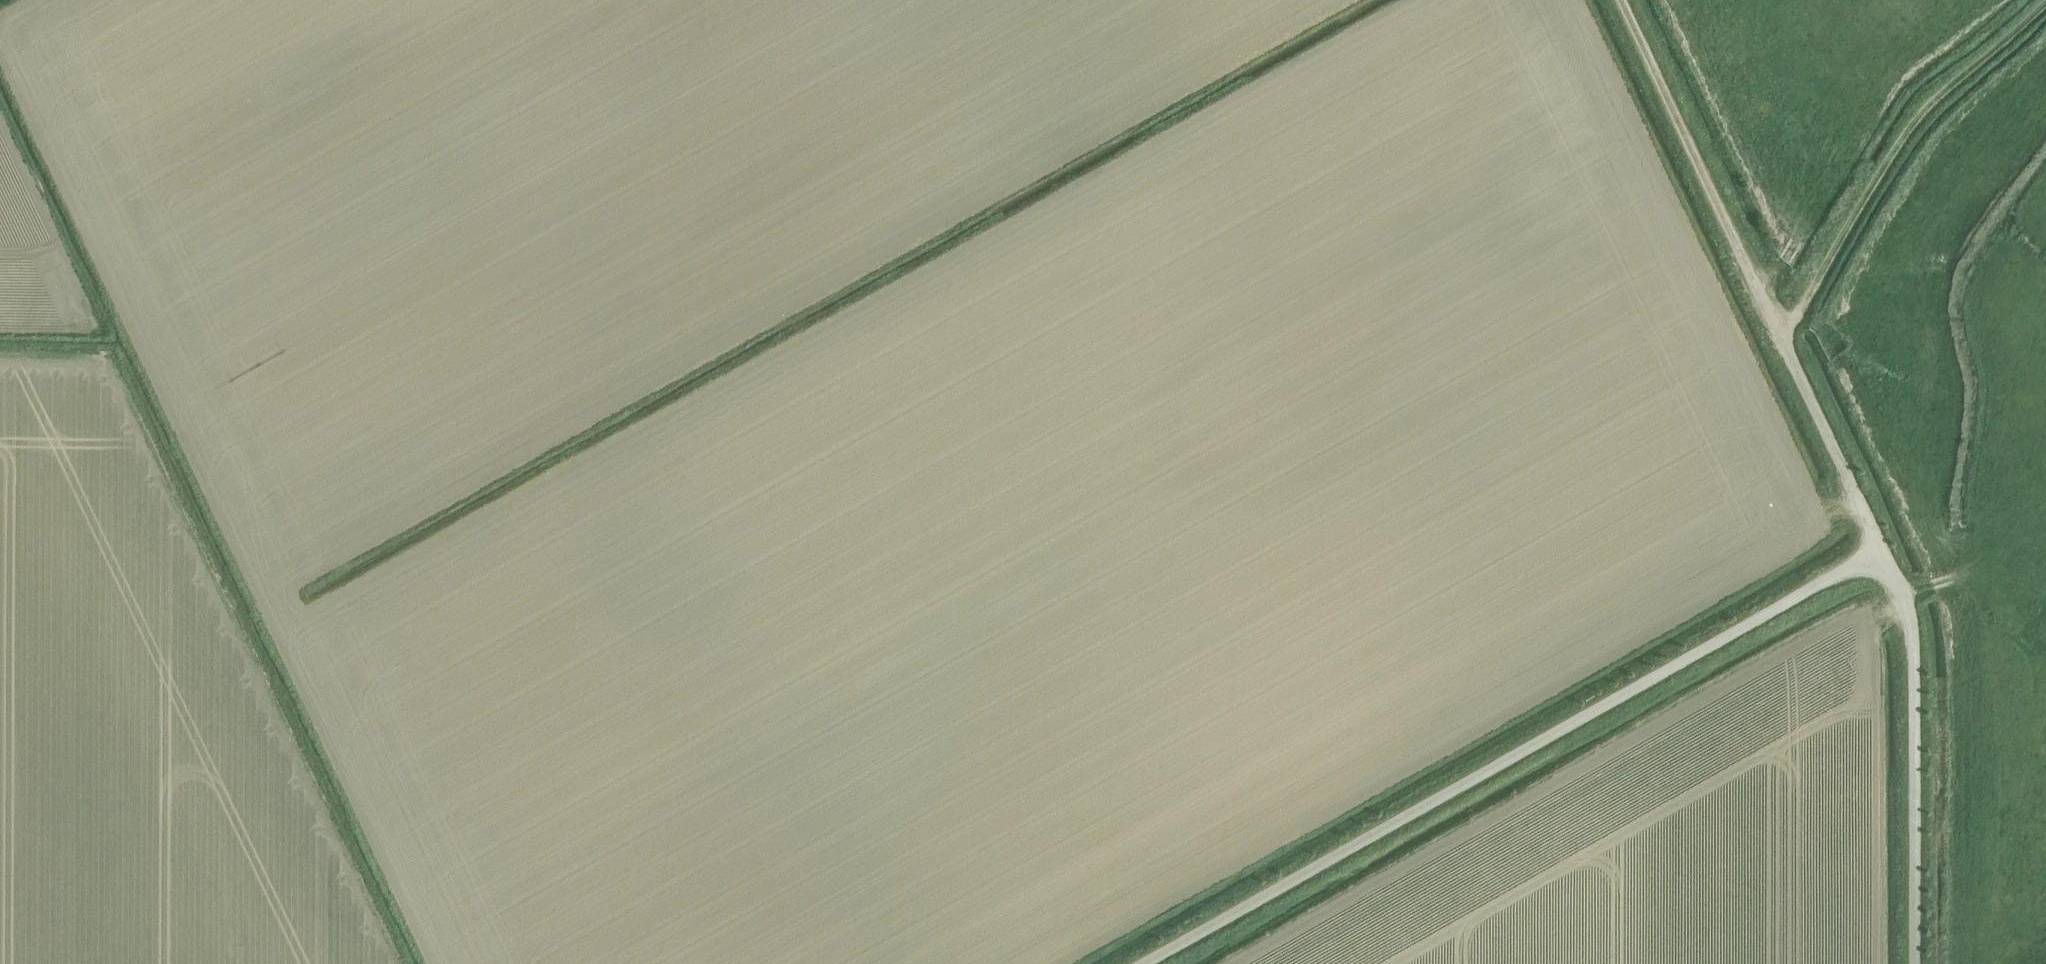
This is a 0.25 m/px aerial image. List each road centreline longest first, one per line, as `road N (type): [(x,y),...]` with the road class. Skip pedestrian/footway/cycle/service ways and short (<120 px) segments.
road 1 (unclassified): [(1143,963),(1884,558)]
road 2 (unclassified): [(1884,558),(1623,0)]
road 3 (unclassified): [(1914,963),(1914,665),(1910,626),(1884,558)]

